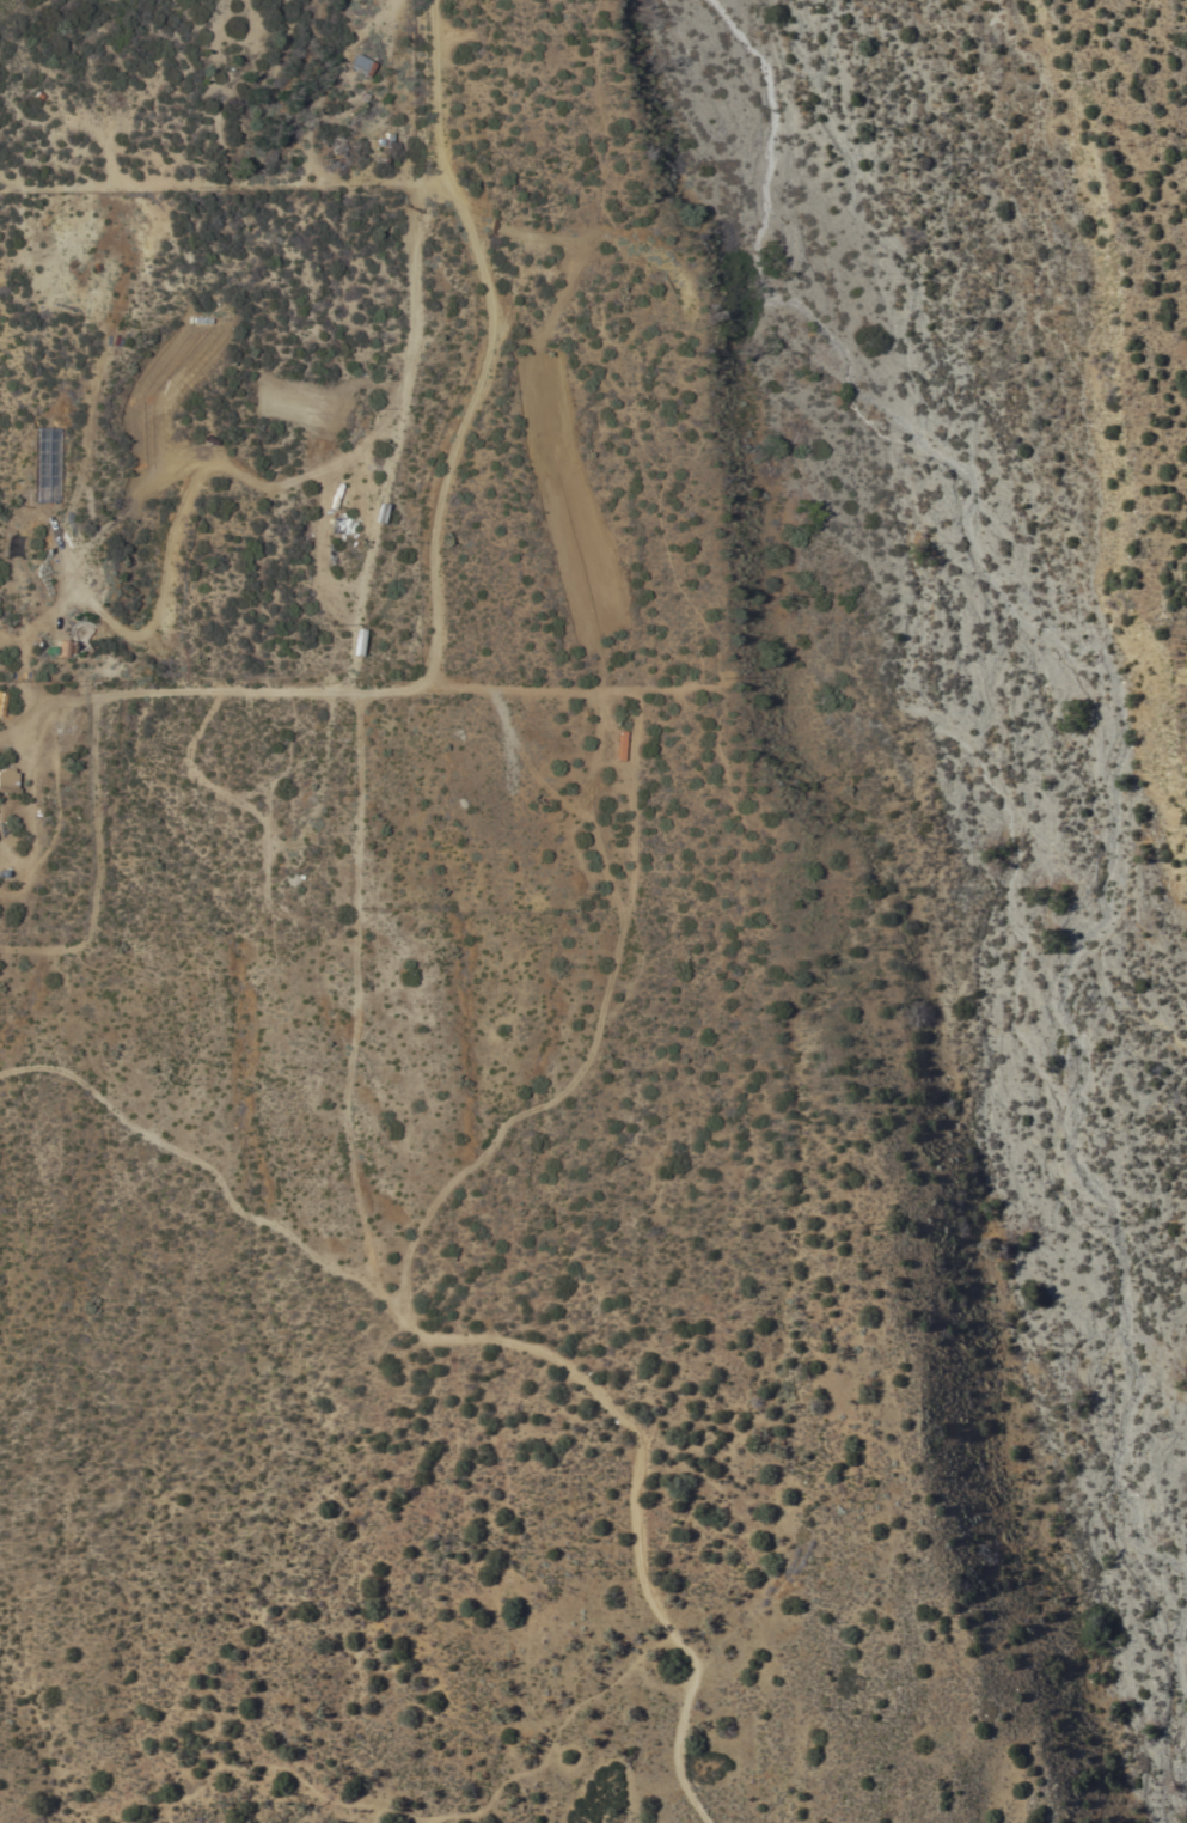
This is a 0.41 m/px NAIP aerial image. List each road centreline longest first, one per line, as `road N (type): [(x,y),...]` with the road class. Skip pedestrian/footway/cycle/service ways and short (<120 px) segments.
road 1 (residential): [(435,0),(440,184),(417,231),(416,324),(349,683),(337,693),(110,696),(97,723),(99,878),(90,929),(75,949),(0,951)]
road 2 (residential): [(0,738),(60,703),(110,696)]

